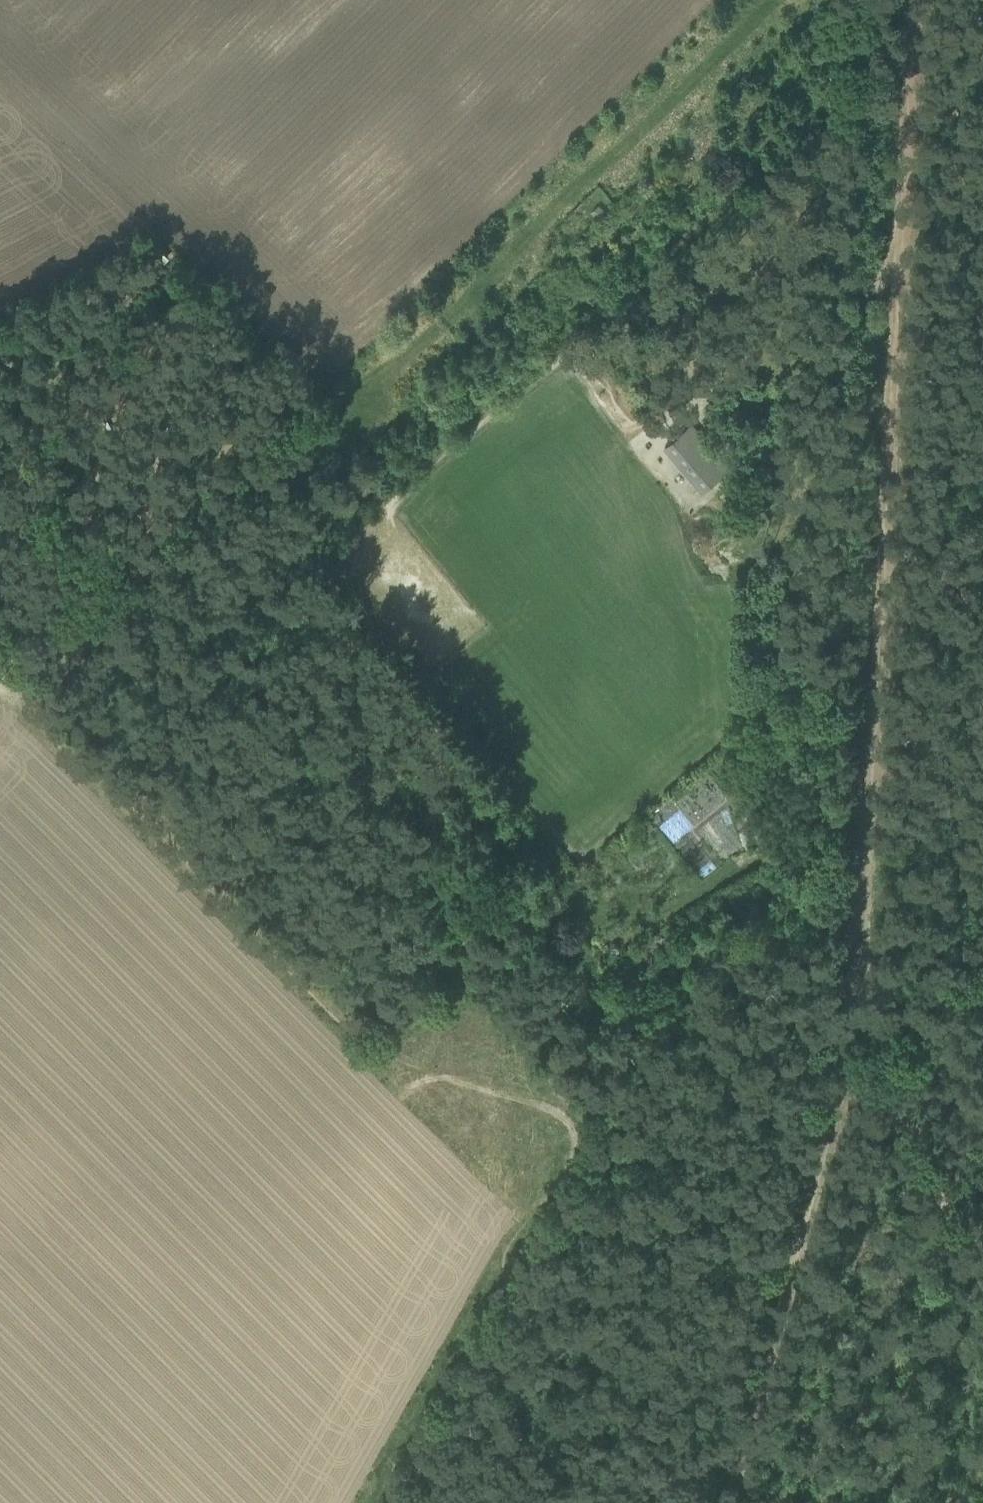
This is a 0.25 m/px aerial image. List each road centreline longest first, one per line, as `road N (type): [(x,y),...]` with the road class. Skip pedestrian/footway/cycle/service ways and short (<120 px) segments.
road 1 (track): [(909,0),(851,1033)]
road 2 (track): [(1,667),(30,675),(81,648),(112,644),(138,659),(574,1108),(588,1131)]
road 3 (track): [(851,1033),(725,1502)]
road 4 (track): [(851,1033),(982,1263)]
road 5 (track): [(982,948),(851,1033)]

